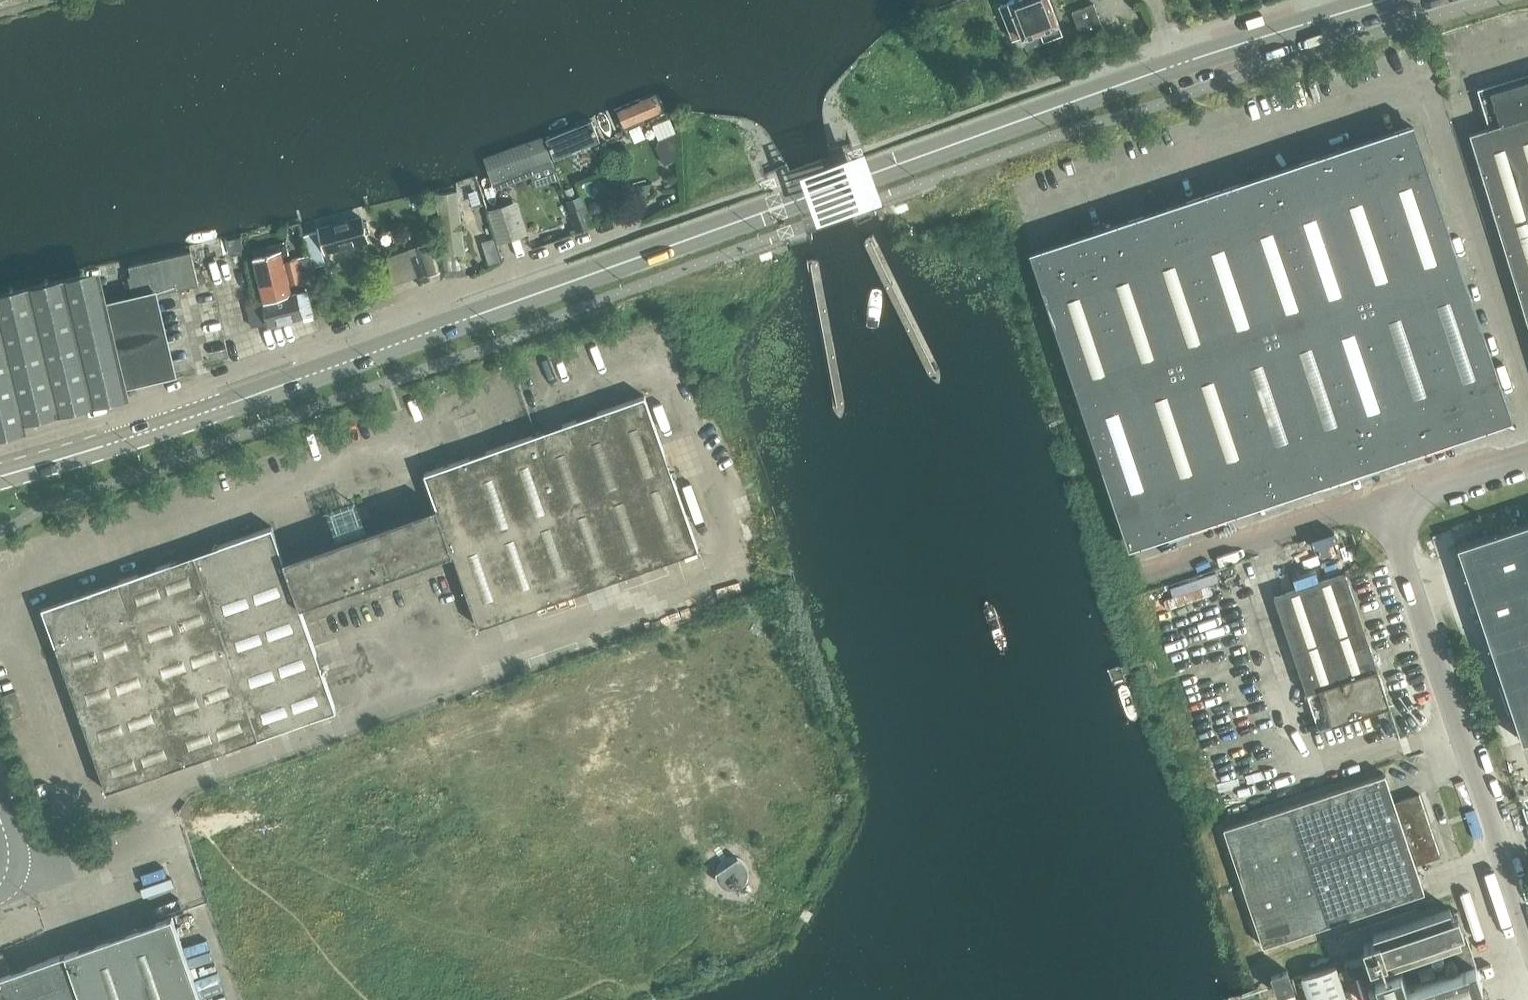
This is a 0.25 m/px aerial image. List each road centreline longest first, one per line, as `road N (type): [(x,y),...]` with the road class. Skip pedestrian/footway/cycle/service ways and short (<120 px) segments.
road 1 (primary): [(370,357),(1075,102),(1386,0)]
road 2 (unclassified): [(1527,918),(1389,495)]
road 3 (unclassified): [(357,332),(631,229)]
road 4 (unclassified): [(1114,582),(1389,495)]
road 5 (primary): [(171,423),(370,357)]
road 6 (unclassified): [(164,399),(357,332)]
road 7 (primary): [(0,475),(171,423)]
road 8 (unclassified): [(0,445),(164,399)]
road 9 (unclassified): [(20,882),(161,833)]
road 10 (unclassified): [(1389,495),(1527,452)]

